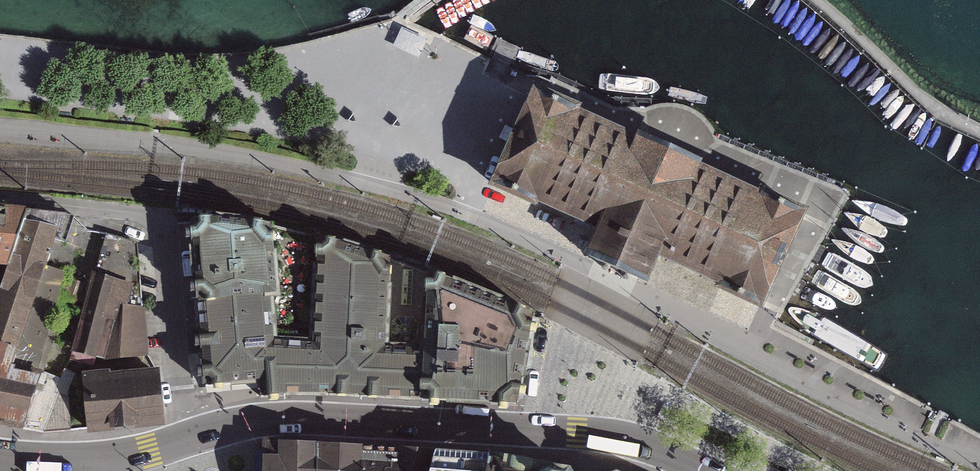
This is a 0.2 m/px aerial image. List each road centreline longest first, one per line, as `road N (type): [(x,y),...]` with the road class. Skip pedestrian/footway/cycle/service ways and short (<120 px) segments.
road 1 (residential): [(193,436),(180,392),(164,225),(129,212),(0,198)]
road 2 (primary): [(193,436),(297,418),(548,432)]
road 3 (residential): [(612,279),(551,401),(548,432)]
road 4 (primary): [(0,456),(65,461),(166,445)]

